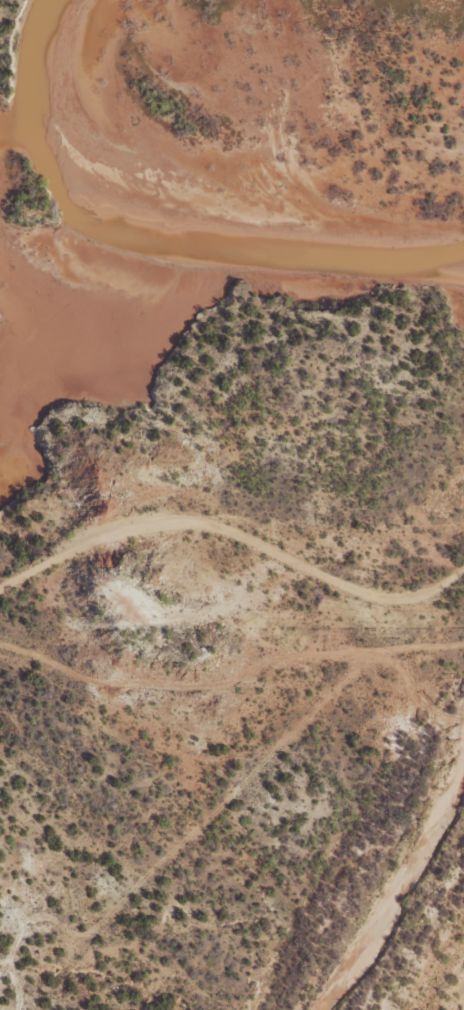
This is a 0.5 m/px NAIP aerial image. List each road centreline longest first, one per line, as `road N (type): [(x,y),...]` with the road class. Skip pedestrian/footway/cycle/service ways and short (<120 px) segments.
road 1 (track): [(0,683),(120,619),(212,620),(386,674),(463,657)]

